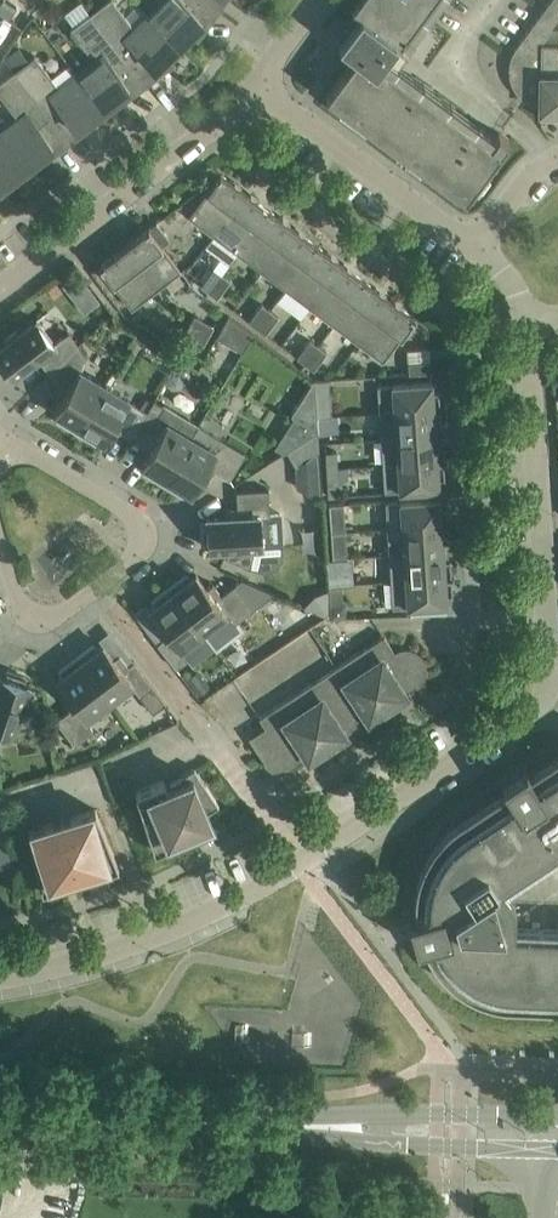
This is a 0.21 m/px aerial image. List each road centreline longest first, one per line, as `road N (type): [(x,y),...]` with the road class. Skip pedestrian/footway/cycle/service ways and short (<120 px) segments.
road 1 (residential): [(300,863),(544,698),(551,666),(528,318)]
road 2 (residential): [(0,541),(17,601),(29,612),(54,615),(130,562),(142,534),(132,515),(5,443)]
road 3 (residential): [(0,288),(202,137),(255,86)]
road 4 (residential): [(0,976),(160,934),(300,863)]
road 5 (secondary): [(290,1126),(0,1119)]
road 6 (residential): [(477,245),(255,86)]
road 7 (secondary): [(290,1126),(368,1142),(504,1146),(545,1133)]
road 8 (secondary): [(545,1133),(507,1119),(370,1116),(290,1126)]
road 9 (residential): [(547,165),(528,132),(459,68),(464,38),(493,0)]
road 10 (unclassified): [(300,863),(189,708)]

